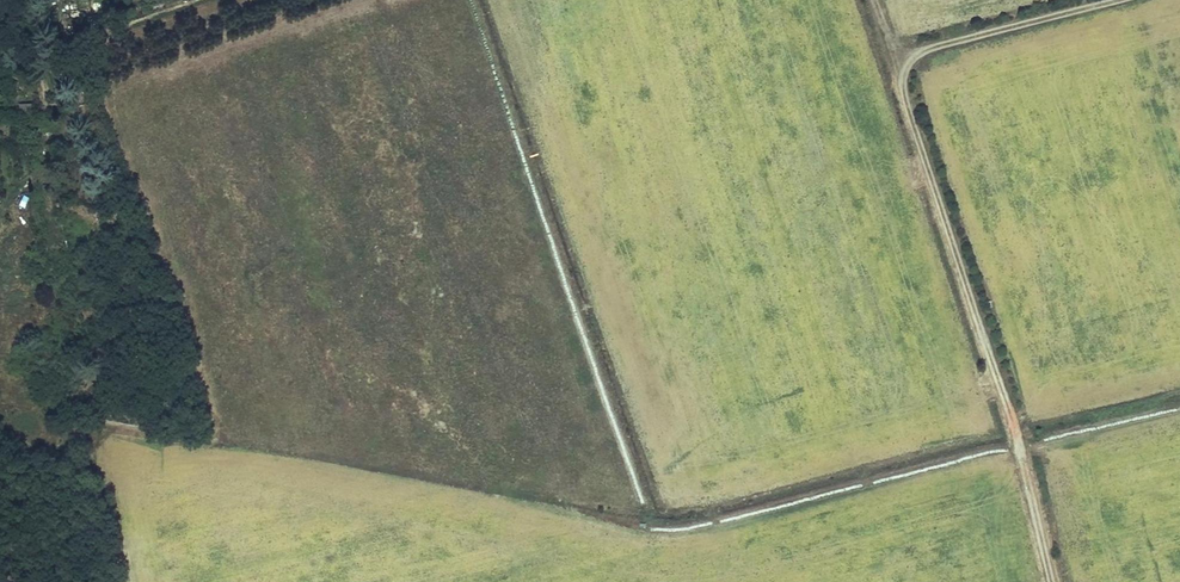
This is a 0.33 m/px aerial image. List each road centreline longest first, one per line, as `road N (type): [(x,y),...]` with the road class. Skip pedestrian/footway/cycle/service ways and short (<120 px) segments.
road 1 (track): [(895,59),(1010,420),(1050,581)]
road 2 (track): [(1124,0),(895,59),(875,0)]

